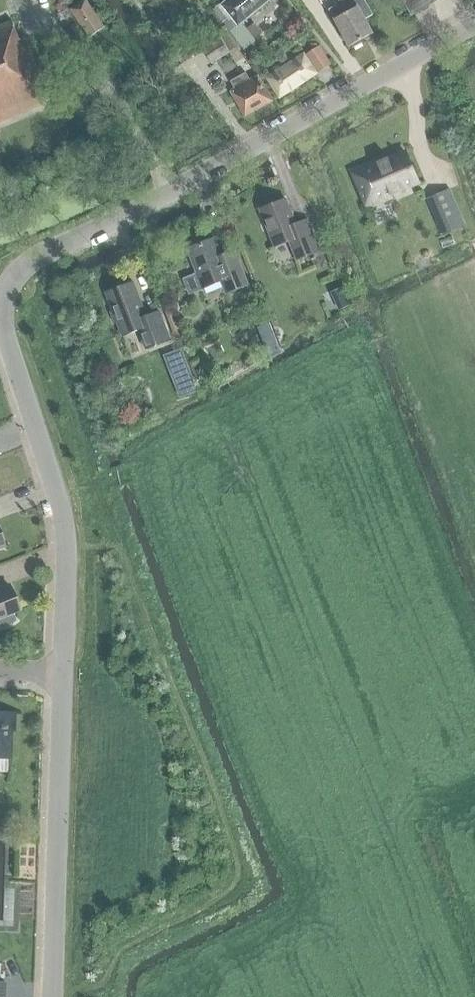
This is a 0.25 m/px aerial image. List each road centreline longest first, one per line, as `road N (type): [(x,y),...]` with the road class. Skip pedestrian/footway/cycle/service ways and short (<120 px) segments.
road 1 (tertiary): [(1,298),(39,257),(474,27)]
road 2 (tertiary): [(63,672),(67,553),(60,502),(5,338),(1,298)]
road 3 (tertiary): [(49,996),(63,672)]

